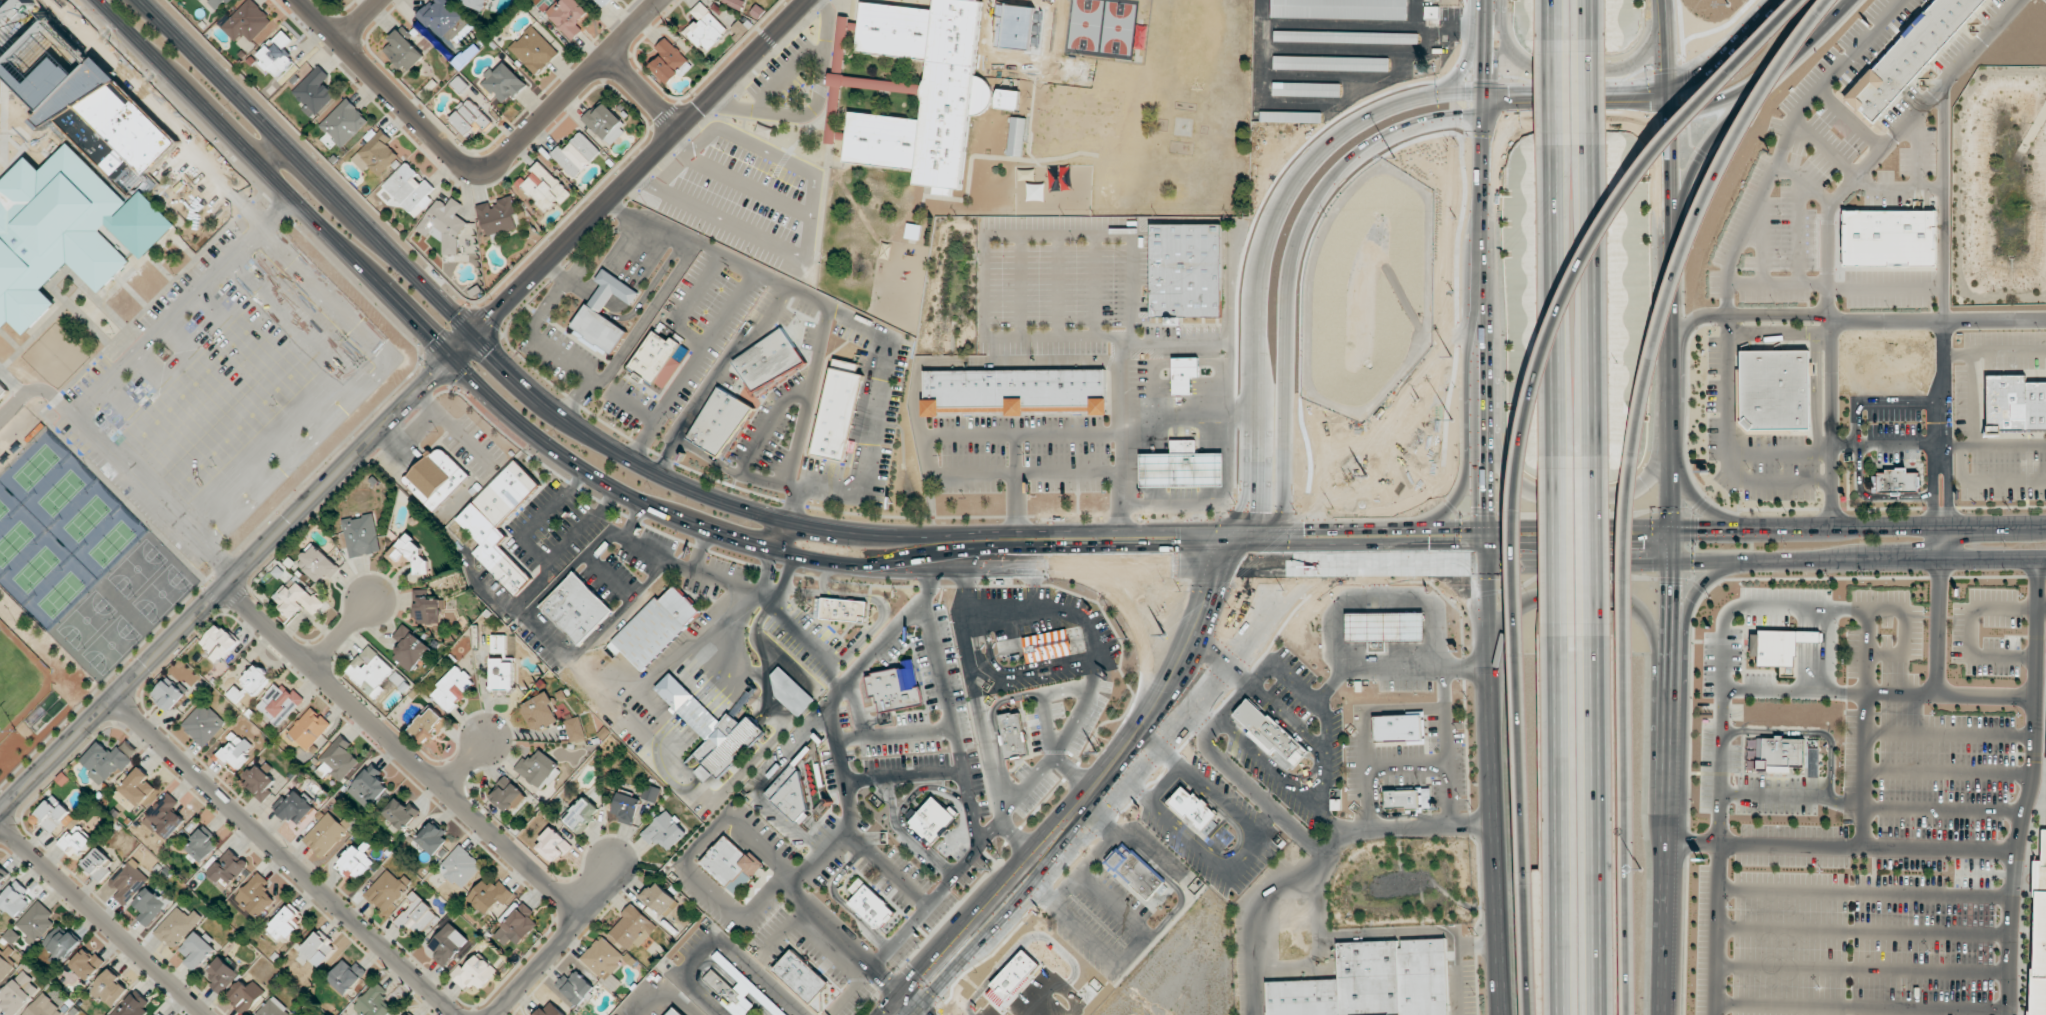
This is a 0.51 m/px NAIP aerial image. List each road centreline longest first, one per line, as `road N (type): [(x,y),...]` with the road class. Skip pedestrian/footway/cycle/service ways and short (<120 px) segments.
road 1 (secondary): [(1417,535),(873,538),(801,528),(723,504),(596,442),(533,397),(142,0)]
road 2 (secondary): [(97,0),(531,435),(634,501),(779,553),(881,569),(1260,566)]
road 3 (tertiary): [(0,811),(811,0)]
road 4 (motorway): [(1799,0),(1642,171),(1571,291),(1523,438),(1519,670),(1530,1014)]
road 5 (motorway): [(1627,1014),(1622,581),(1634,440),(1684,247),(1729,149),(1829,0)]
road 6 (secondary): [(1766,0),(1712,62),(1662,91),(1428,99),(1329,145),(1276,209),(1252,286),(1262,502)]
road 7 (secondary): [(897,1014),(1247,617),(1260,566),(1262,502)]
road 8 (secondary): [(1481,446),(1504,1014)]
road 9 (secondary): [(1262,502),(1294,233),(1354,153),(1379,135),(1435,119),(1485,118)]
road 10 (residential): [(297,0),(478,174),(497,169),(659,0)]
road 11 (residential): [(579,914),(228,583)]
road 12 (residential): [(113,699),(452,1014)]
road 13 (secondary): [(1663,1014),(1671,566)]
road 14 (tertiary): [(1671,566),(2045,560)]
road 15 (tertiary): [(2045,525),(1671,529)]
road 16 (motorway): [(1599,1014),(1596,641)]
road 17 (motorway): [(1555,642),(1557,1014)]
road 18 (secondary): [(1485,118),(1481,446)]
road 19 (secondary): [(1671,566),(1668,241)]
road 20 (motorway): [(1596,458),(1592,144)]
road 21 (motorway): [(1549,144),(1553,458)]
road 22 (residential): [(206,1014),(0,824)]
road 23 (secondary): [(1668,241),(1726,125),(1820,32)]
road 24 (secondary): [(1494,0),(1506,49),(1518,60),(1578,75),(1637,63),(1653,49),(1668,4)]
road 25 (secondary): [(1671,529),(1417,535)]
road 26 (secondary): [(1668,241),(1661,70),(1668,0)]
road 27 (secondary): [(1670,651),(1647,610),(1597,594),(1520,601),(1501,619),(1488,653)]
road 28 (secondary): [(1481,446),(1514,480),(1556,498),(1646,483),(1671,447)]
road 29 (secondary): [(1447,567),(1671,566)]
road 30 (secondary): [(1645,113),(1727,97),(1820,32)]
road 31 (secondary): [(1260,566),(1447,567)]
road 32 (motorway): [(1553,458),(1555,642)]
road 33 (motorway): [(1596,641),(1596,458)]
road 34 (secondary): [(1485,118),(1645,113)]
road 35 (secondary): [(881,569),(924,552),(1004,549),(1018,538)]
road 36 (residential): [(495,1014),(579,914)]
road 37 (secondary): [(1761,528),(1697,502),(1671,447)]

